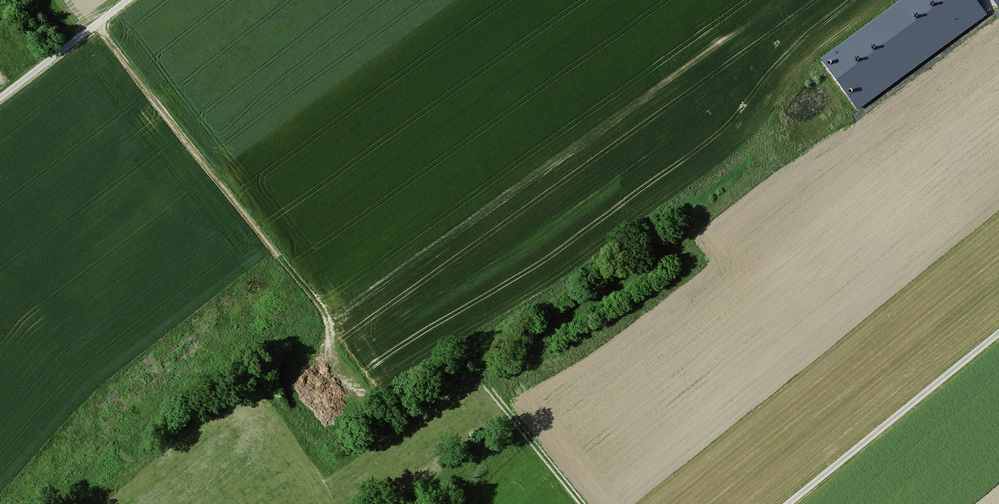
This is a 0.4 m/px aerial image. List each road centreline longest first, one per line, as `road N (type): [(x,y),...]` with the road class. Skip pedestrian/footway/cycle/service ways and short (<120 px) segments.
road 1 (track): [(98,25),(307,286)]
road 2 (track): [(998,326),(786,503)]
road 3 (track): [(584,503),(484,367)]
road 4 (unclassified): [(130,0),(0,98)]

